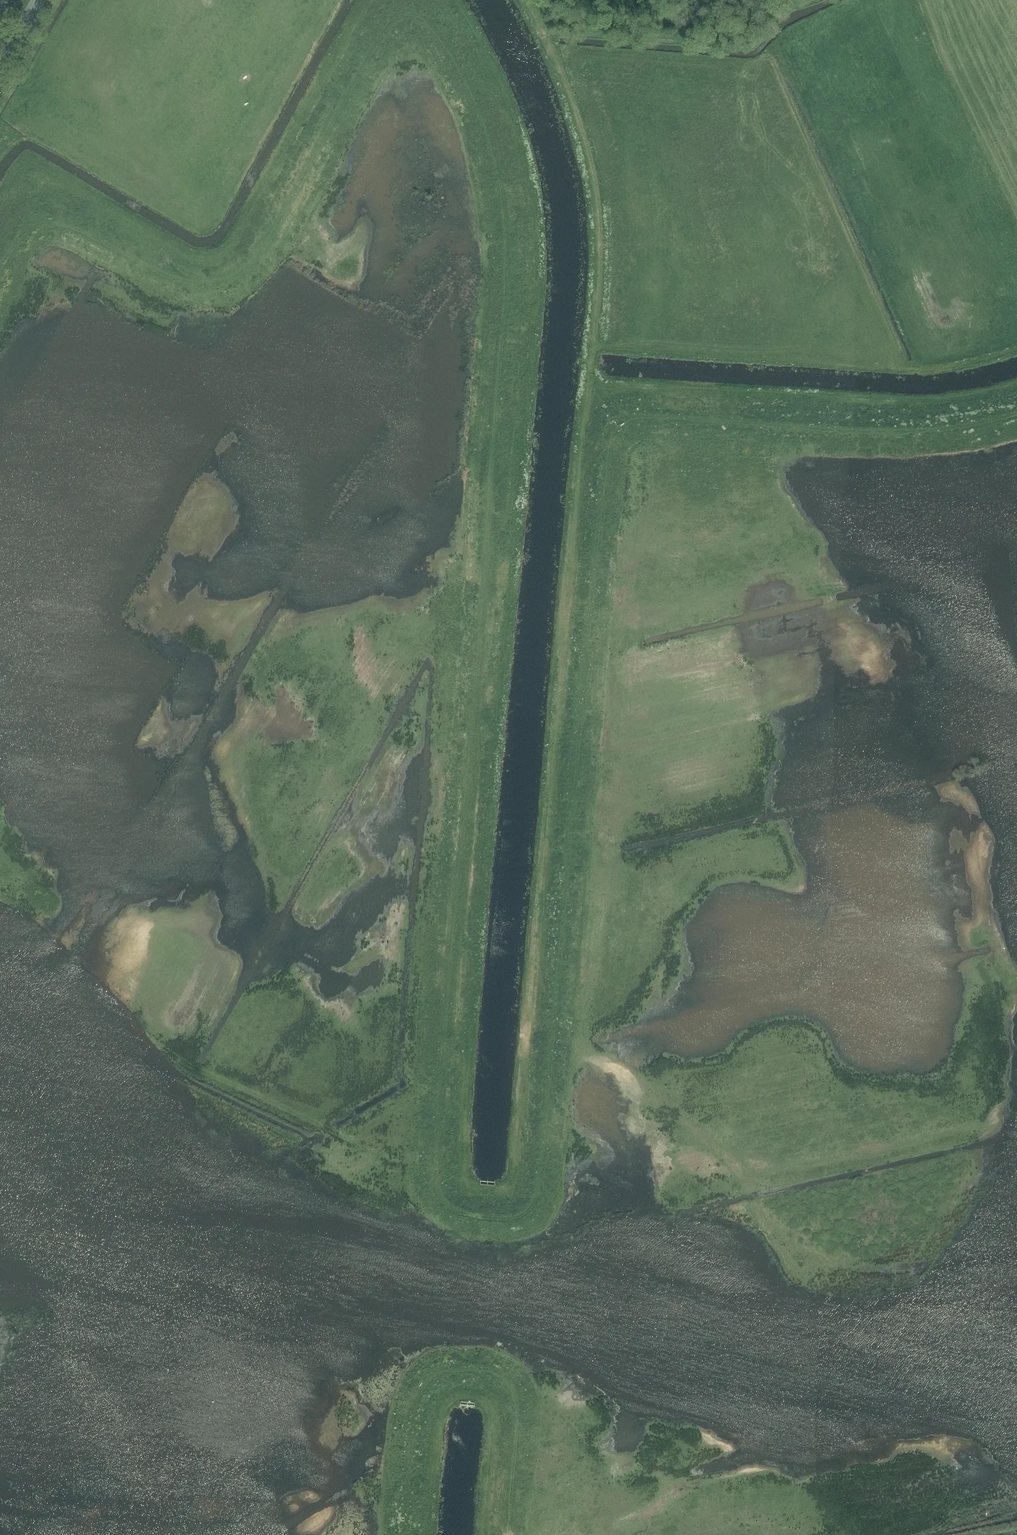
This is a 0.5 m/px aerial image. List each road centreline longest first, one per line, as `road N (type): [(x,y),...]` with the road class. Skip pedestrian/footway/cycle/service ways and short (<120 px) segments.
road 1 (track): [(589,389),(527,1055)]
road 2 (track): [(526,0),(567,90),(594,176),(601,229),(589,389)]

